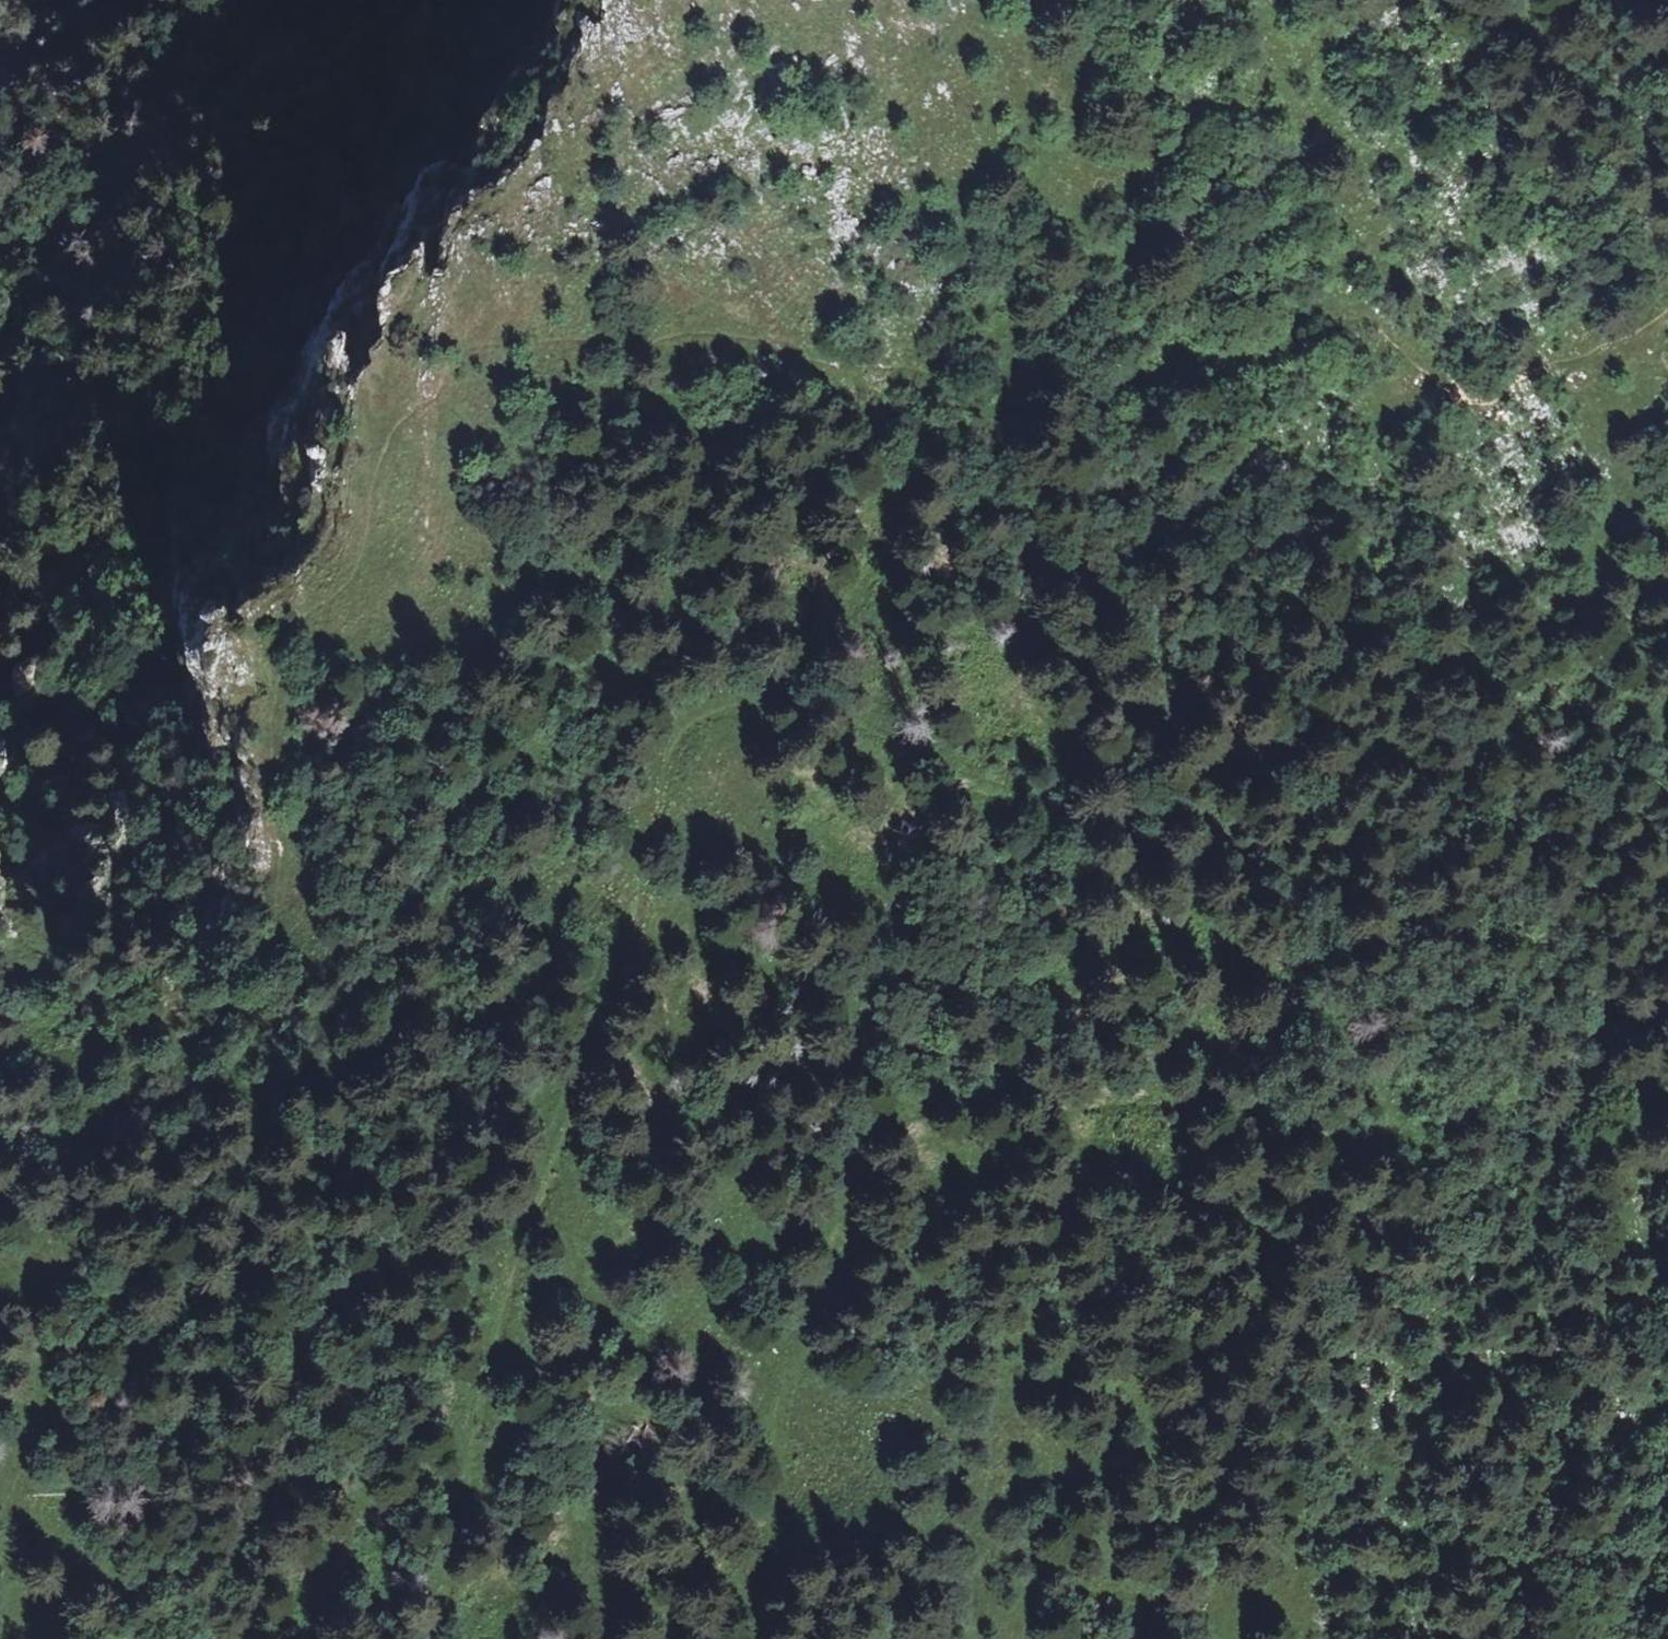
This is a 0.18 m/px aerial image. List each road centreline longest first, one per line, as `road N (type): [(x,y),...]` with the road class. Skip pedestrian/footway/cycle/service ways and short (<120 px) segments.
road 1 (track): [(434,1638),(492,1334),(619,950),(664,753),(686,722),(756,697),(797,699),(855,721),(1125,850),(1183,888),(1350,1045),(1393,1110),(1391,1131),(1376,1145),(1343,1146),(1227,1109),(994,1091),(924,1102),(857,1139),(843,1162),(837,1233),(777,1442),(755,1596),(758,1638)]
road 2 (track): [(0,1551),(39,1358),(31,1308),(0,1255)]

